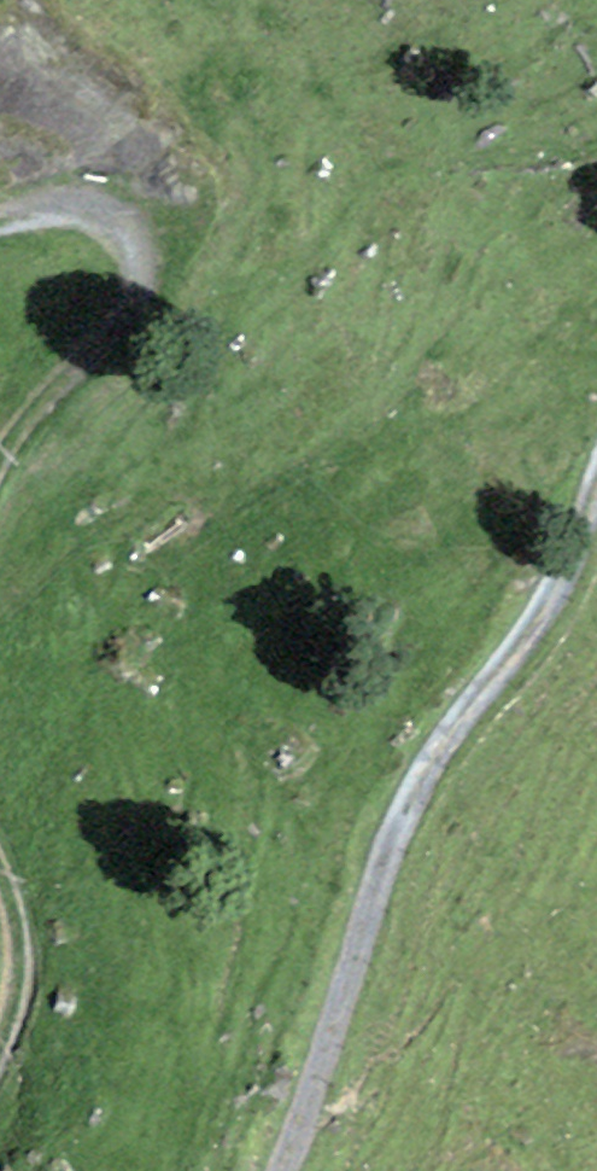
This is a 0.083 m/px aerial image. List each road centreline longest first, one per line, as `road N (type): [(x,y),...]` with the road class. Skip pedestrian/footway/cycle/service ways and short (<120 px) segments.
road 1 (track): [(596,491),(547,602),(420,782),(280,1170)]
road 2 (track): [(0,465),(19,430),(127,320),(146,285)]
road 3 (track): [(146,285),(132,241),(110,214),(48,207),(0,219)]
road 4 (track): [(0,1036),(20,963),(11,885),(0,866)]

